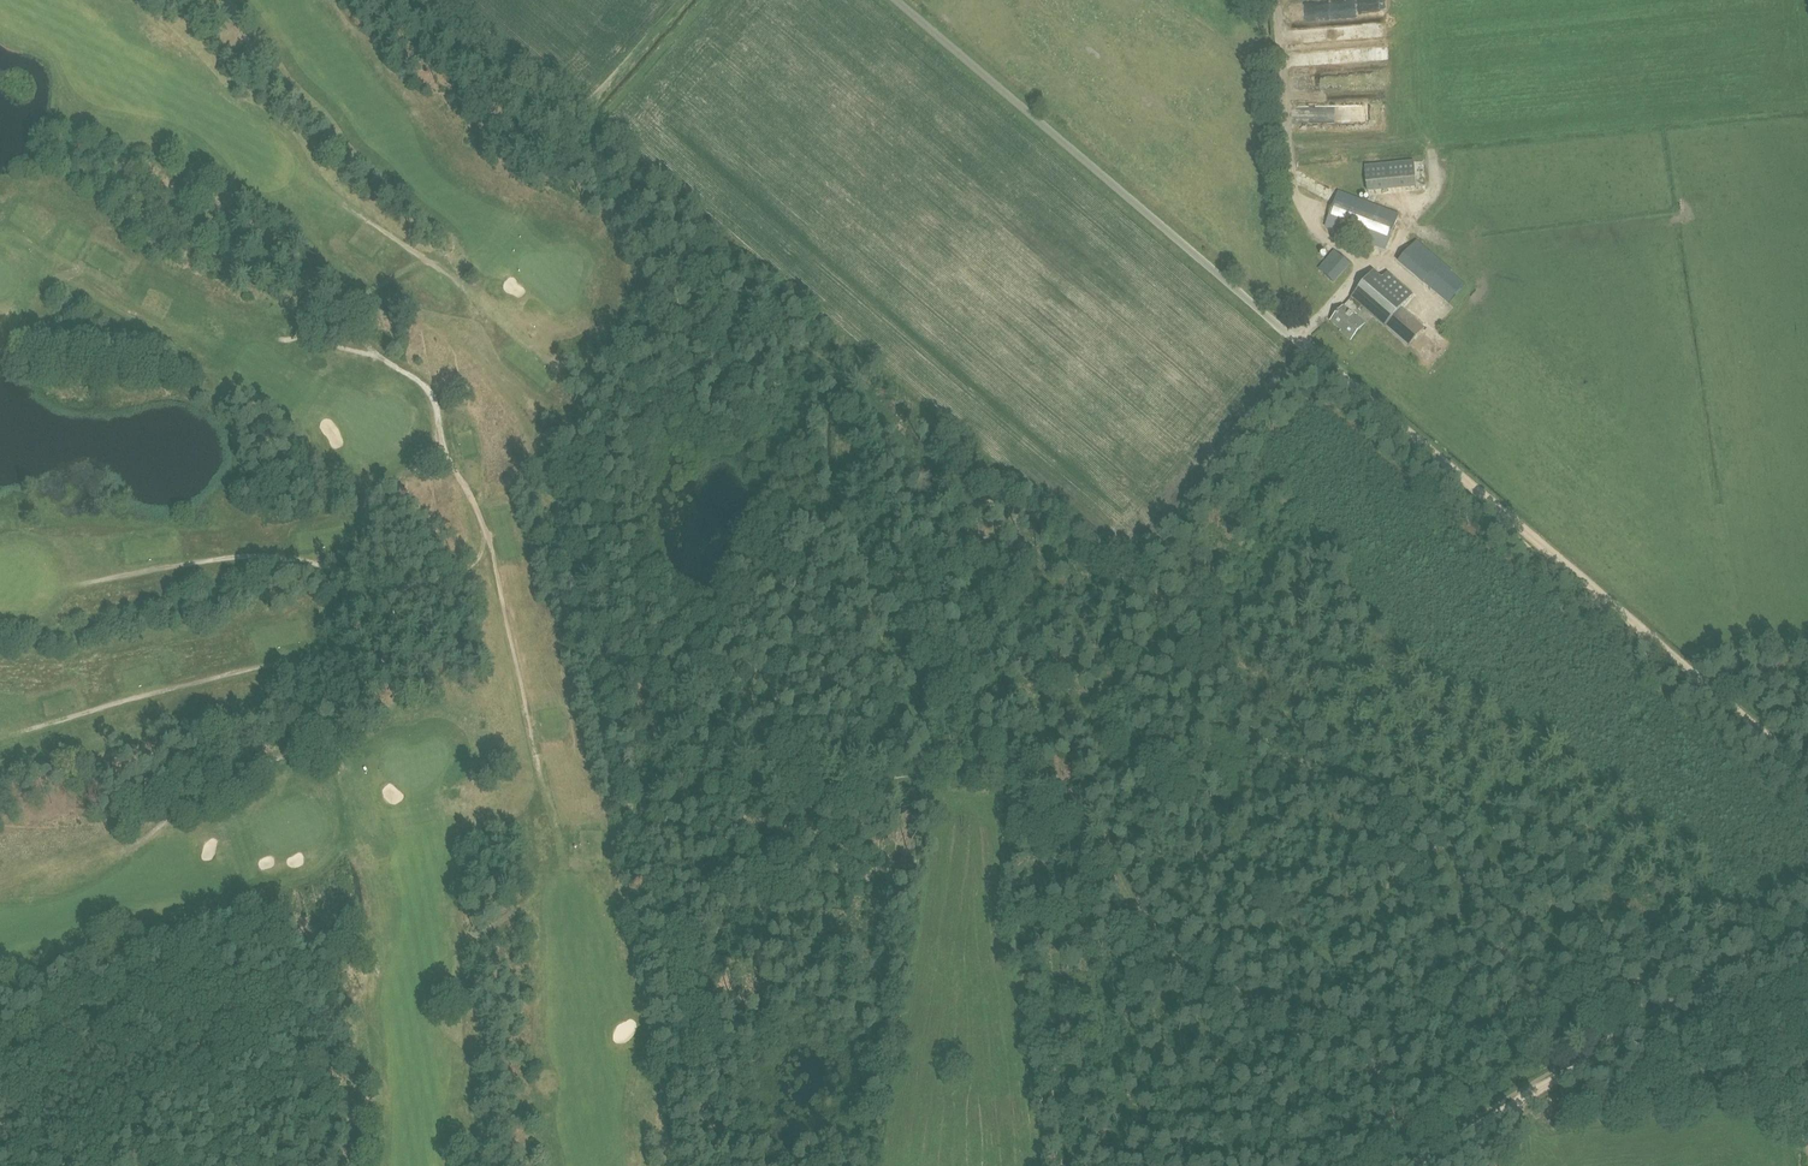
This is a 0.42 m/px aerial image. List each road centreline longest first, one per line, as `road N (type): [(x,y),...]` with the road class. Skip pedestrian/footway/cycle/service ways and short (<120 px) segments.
road 1 (track): [(934,773),(1009,769),(1060,793),(1086,817),(1135,908),(1176,959),(1211,984),(1411,1033),(1538,1044)]
road 2 (track): [(1807,772),(1314,354)]
road 3 (unclassified): [(1314,354),(897,0)]
road 4 (track): [(1410,1165),(1807,928)]
road 5 (track): [(641,805),(711,1165)]
road 6 (track): [(605,644),(697,719),(798,783)]
road 7 (track): [(605,644),(641,805)]
road 8 (track): [(798,783),(641,805)]
road 9 (track): [(562,497),(571,559),(605,644)]
road 10 (track): [(798,783),(934,773)]

